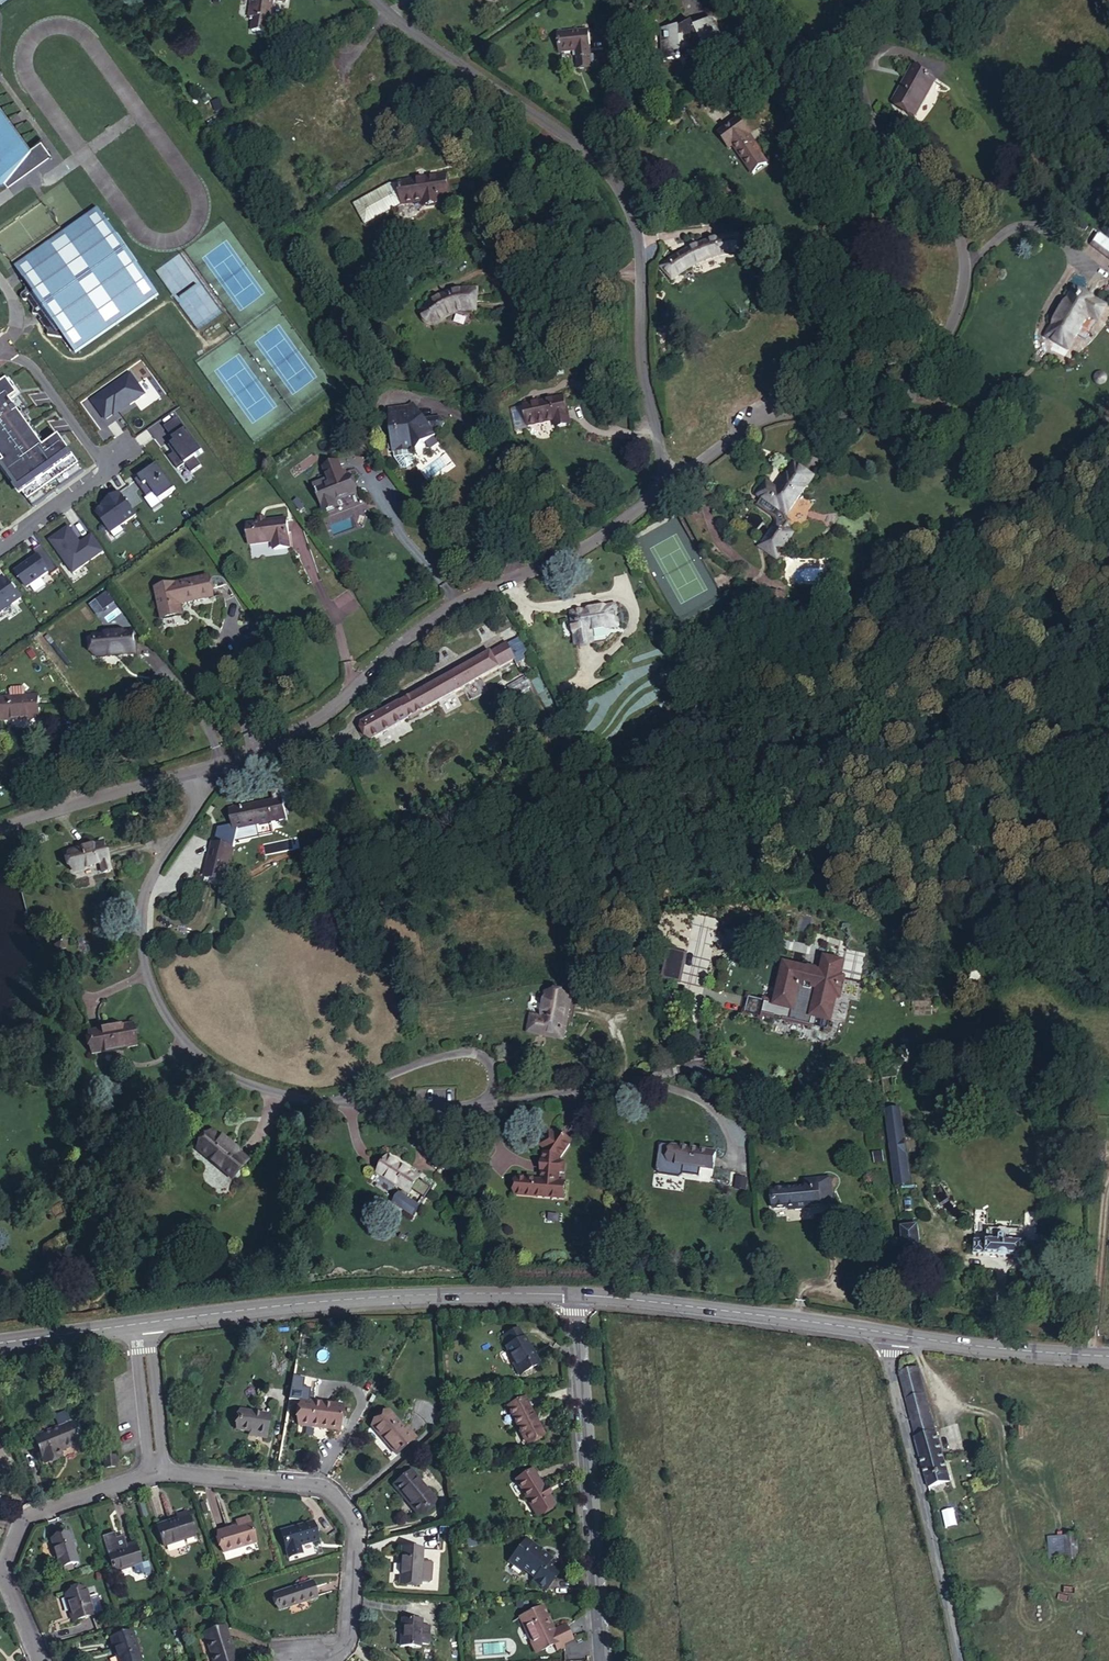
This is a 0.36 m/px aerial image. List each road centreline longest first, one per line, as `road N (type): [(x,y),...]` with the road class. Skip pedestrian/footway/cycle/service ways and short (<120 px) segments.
road 1 (residential): [(749,0),(856,110),(960,244),(962,290),(947,337),(904,382),(865,404),(781,410),(746,424),(663,480)]
road 2 (residential): [(663,480),(639,349),(637,246),(627,205),(573,140),(383,17),(369,0)]
road 3 (residential): [(663,480),(608,532),(448,613),(307,732),(200,773)]
road 4 (residential): [(200,773),(193,805),(157,856),(143,919),(148,983),(174,1032),(221,1070),(278,1092),(346,1100)]
road 5 (tertiary): [(574,1297),(303,1302),(141,1324)]
road 6 (residential): [(155,1472),(312,1485),(340,1505),(350,1536),(347,1636),(335,1652),(305,1660)]
road 7 (residential): [(595,1660),(574,1297)]
road 8 (residential): [(893,1334),(890,1353),(960,1660)]
road 9 (tertiary): [(893,1334),(574,1297)]
road 10 (residential): [(155,1472),(24,1518),(12,1538),(6,1578),(42,1660)]
road 11 (residential): [(0,353),(31,364),(99,471),(0,549)]
road 12 (tertiary): [(1108,1355),(893,1334)]
road 13 (residential): [(200,773),(109,790),(0,828)]
road 14 (residential): [(346,1100),(394,1073),(464,1052),(488,1066),(488,1104)]
road 15 (residential): [(488,1104),(676,1074)]
road 16 (residential): [(488,1104),(418,1108),(346,1100)]
road 17 (tertiary): [(141,1324),(0,1343)]

